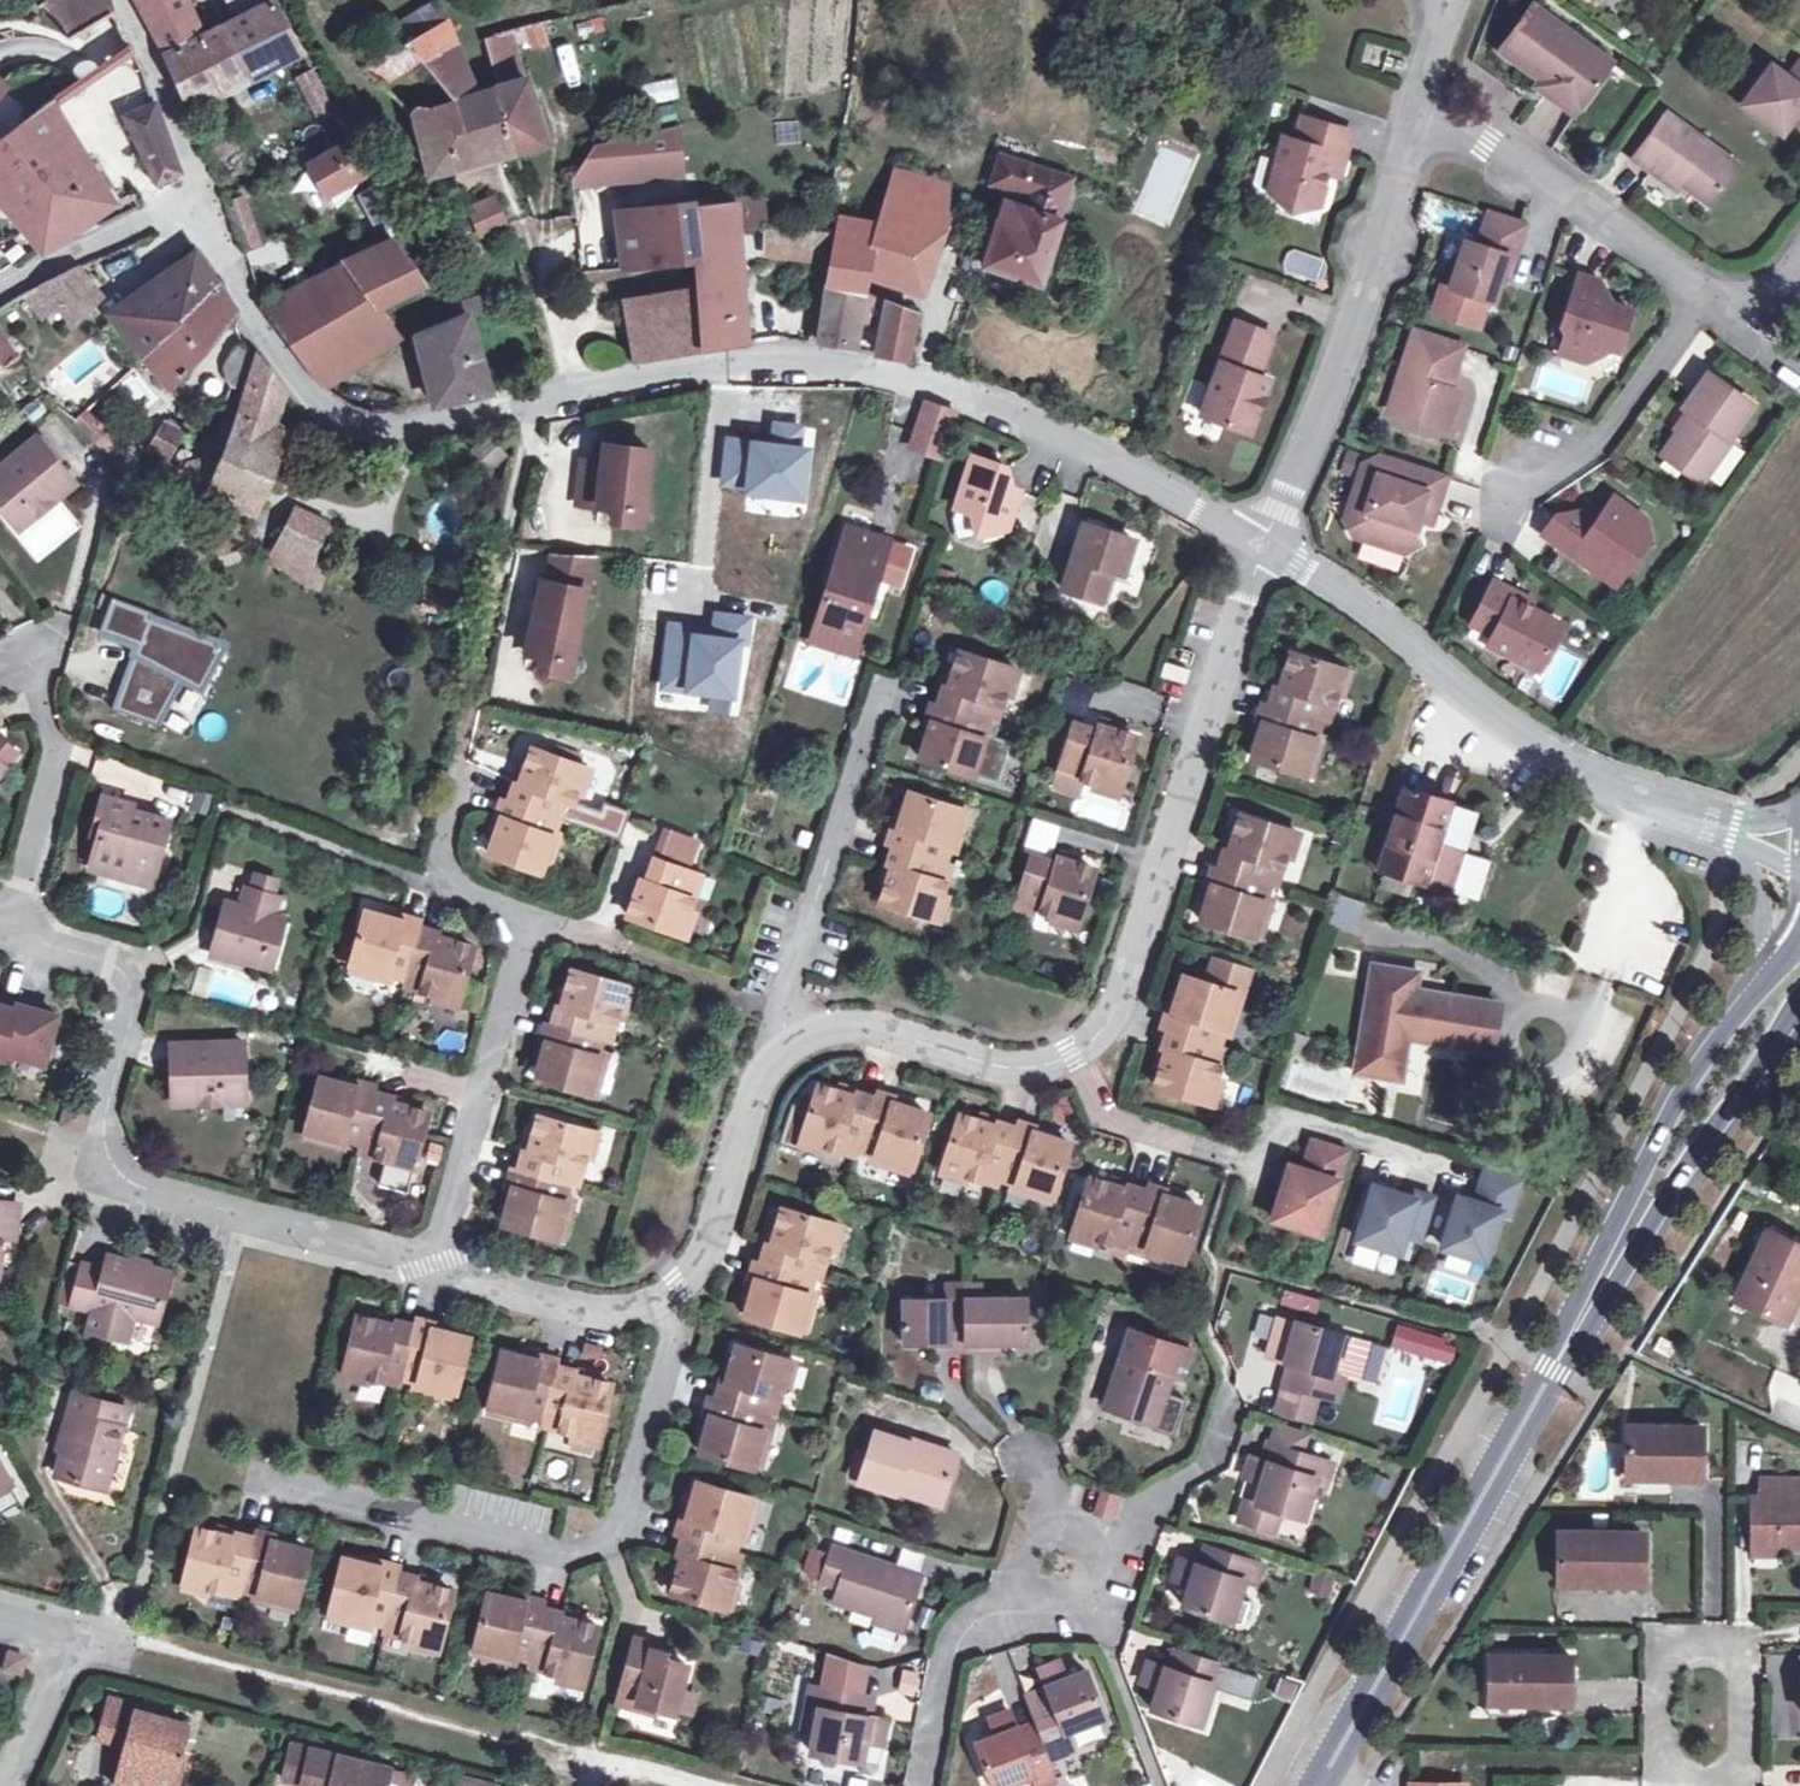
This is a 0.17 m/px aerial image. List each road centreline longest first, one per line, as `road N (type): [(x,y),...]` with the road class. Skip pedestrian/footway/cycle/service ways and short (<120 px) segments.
road 1 (residential): [(196,182),(253,329),(303,398),(345,423),(401,430),(722,368),(828,361),(977,399),(1101,454),(1260,544)]
road 2 (residential): [(13,935),(119,971),(128,997),(100,1108),(100,1163),(132,1182),(432,1251)]
road 3 (residential): [(282,1489),(562,1555),(604,1540),(618,1522),(677,1283)]
road 4 (residential): [(1260,544),(1306,570),(1517,735),(1738,834)]
road 5 (residential): [(1064,1057),(1113,992),(1179,816),(1260,544)]
road 6 (residential): [(460,773),(447,851),(457,890),(520,912),(518,939),(432,1251)]
road 7 (primary): [(1313,1785),(1550,1369)]
road 8 (residential): [(1260,544),(1364,296),(1420,108)]
road 9 (primary): [(1550,1369),(1799,999)]
road 10 (primary): [(1745,998),(1683,1079),(1605,1231),(1550,1369)]
road 11 (residential): [(1737,310),(1420,108)]
road 12 (residential): [(1729,1782),(1745,1762),(1736,1640),(1682,1640),(1665,1648),(1654,1670),(1656,1765),(1671,1782)]
road 13 (residential): [(788,1030),(784,1006),(871,703)]
road 14 (residential): [(15,649),(47,744),(13,935)]
road 15 (residential): [(788,1030),(873,1024),(1000,1063),(1064,1057)]
road 16 (residential): [(677,1283),(698,1250),(755,1075),(788,1030)]
road 17 (residential): [(1043,1582),(969,1607),(939,1636),(914,1785)]
road 18 (residential): [(432,1251),(525,1292),(604,1311),(677,1283)]
road 19 (residential): [(0,1614),(76,1631),(0,1782)]
road 20 (residential): [(1224,1397),(1211,1446),(1155,1498),(1140,1531),(1085,1564)]
road 21 (residential): [(0,287),(196,182)]
road 22 (residential): [(196,182),(118,0)]
road 23 (residential): [(1064,1057),(1089,1109),(1220,1153)]
road 24 (residential): [(1738,834),(1756,893),(1745,998)]

